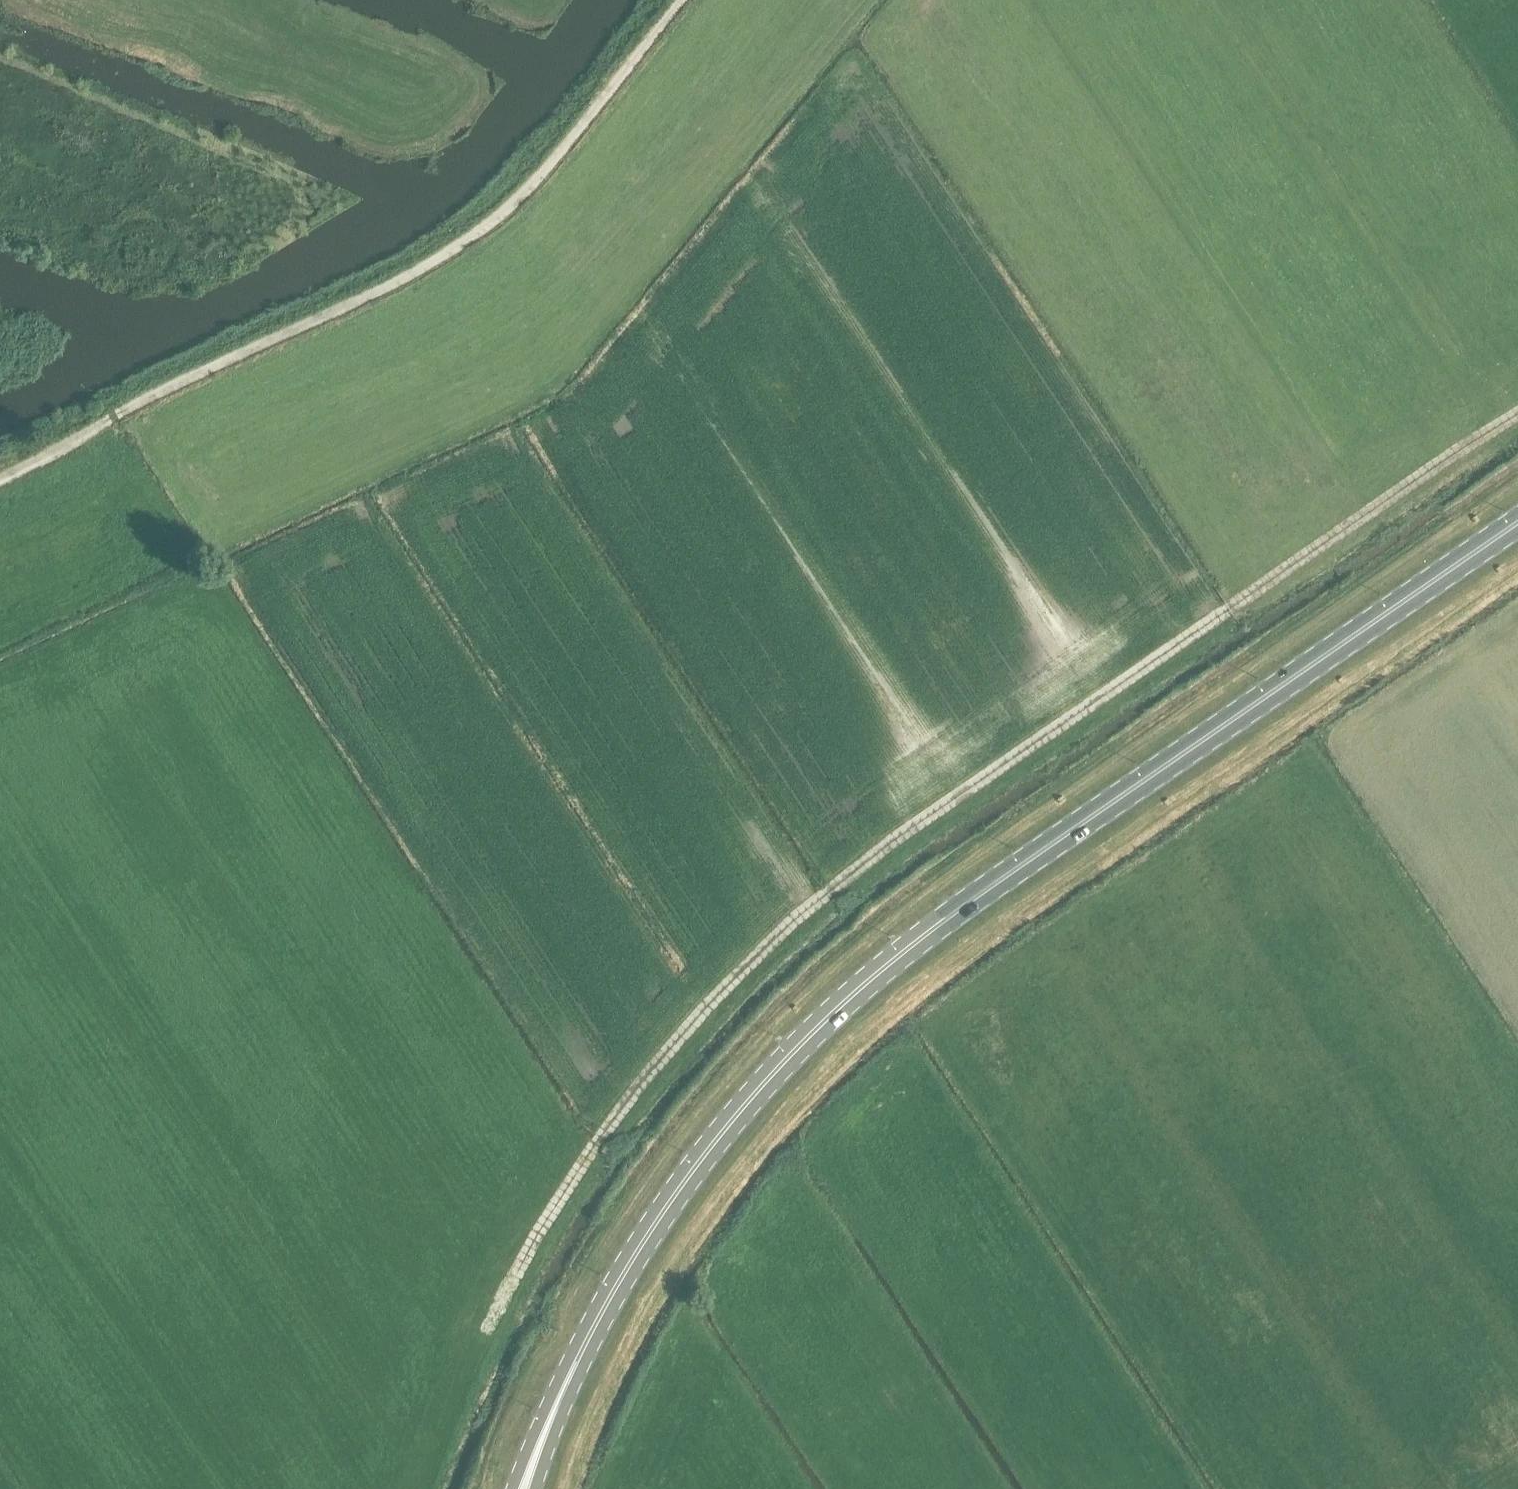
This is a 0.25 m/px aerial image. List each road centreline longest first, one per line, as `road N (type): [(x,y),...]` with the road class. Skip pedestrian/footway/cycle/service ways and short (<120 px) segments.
road 1 (track): [(422,1488),(548,1221),(620,1112),(726,986),(853,871),(931,815),(1517,414)]
road 2 (primary): [(556,1407),(662,1213),(761,1087),(874,975),(1517,522)]
road 3 (track): [(681,0),(530,189),(471,237),(0,475)]

